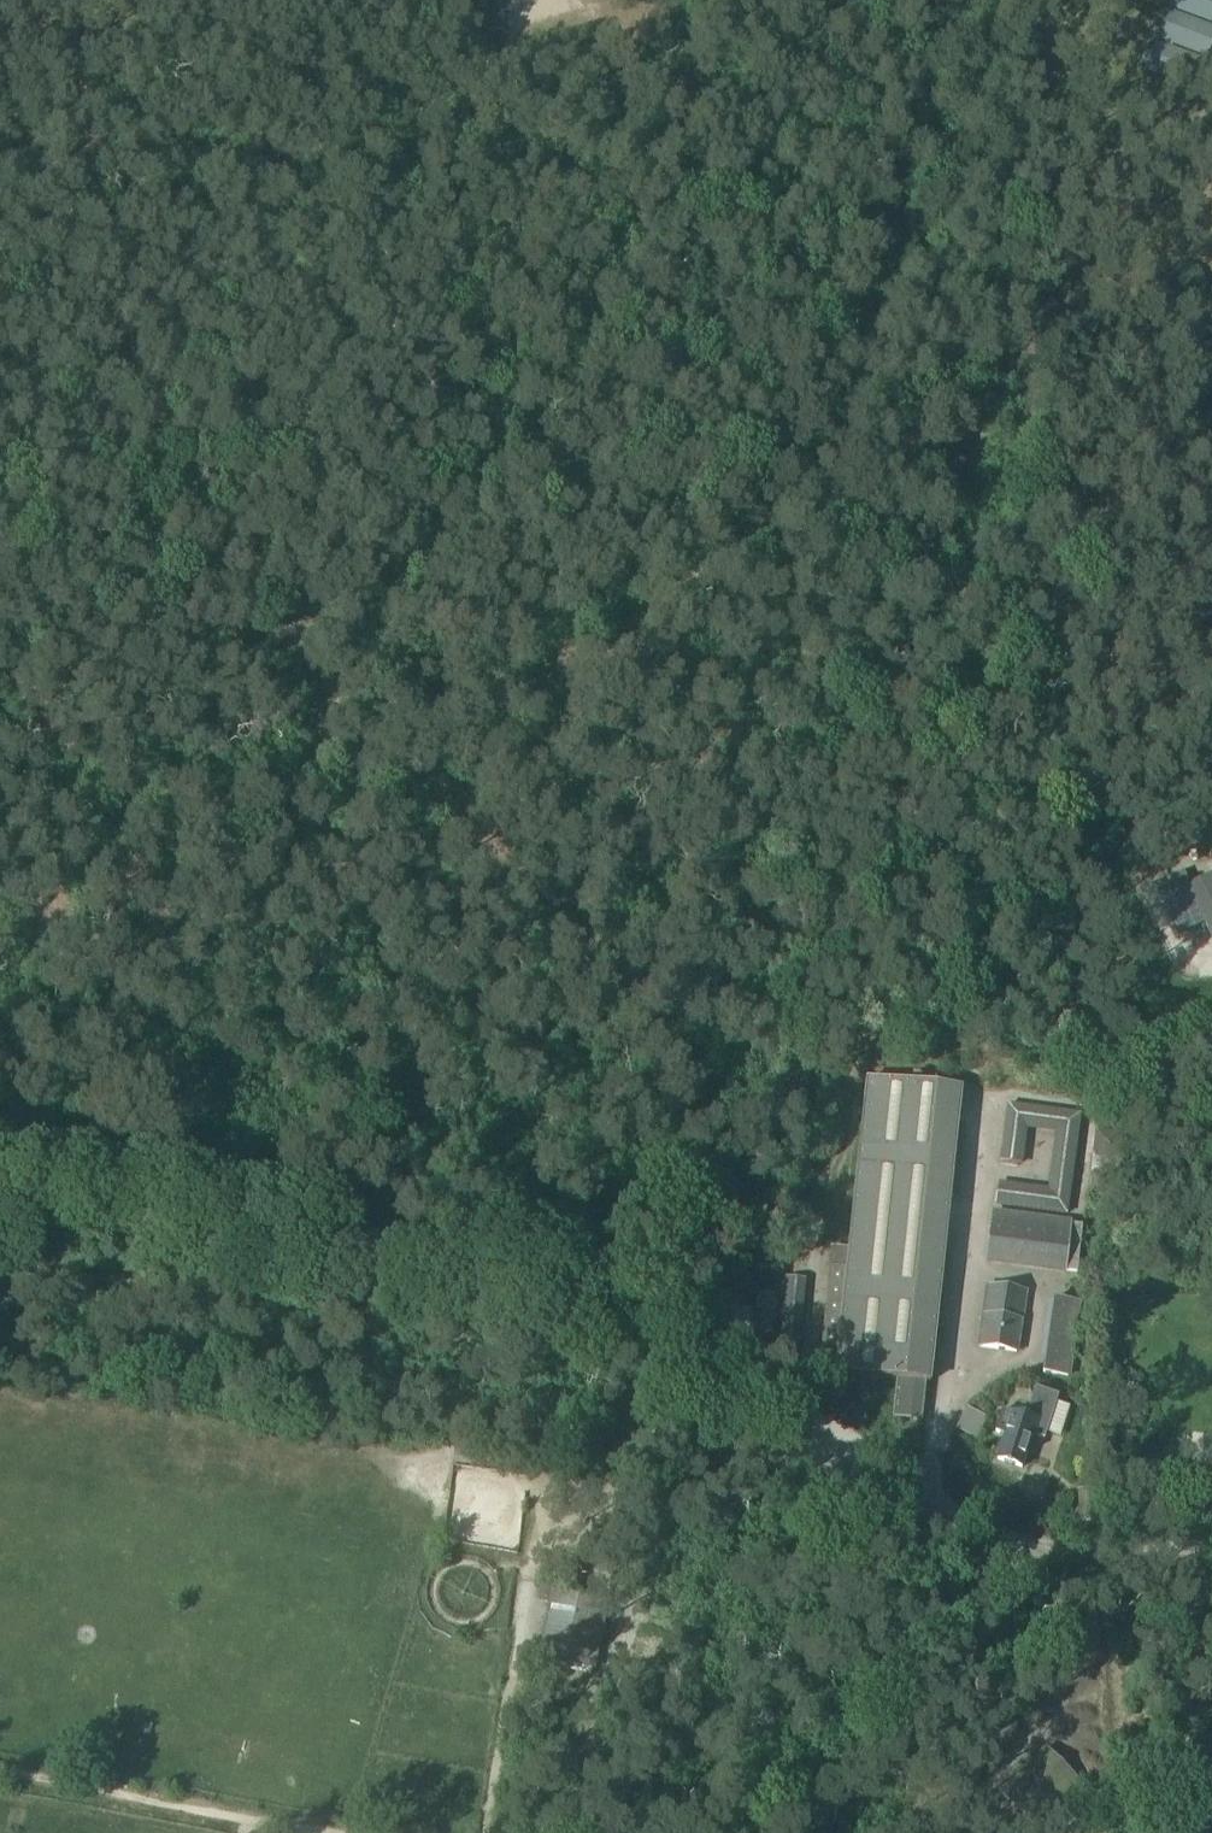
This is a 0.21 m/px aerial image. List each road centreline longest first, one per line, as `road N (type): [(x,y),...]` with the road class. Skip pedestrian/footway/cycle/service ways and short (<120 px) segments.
road 1 (track): [(842,1432),(596,1292),(0,1213)]
road 2 (track): [(768,1832),(915,1721),(934,1697),(944,1671),(934,1619),(938,1504)]
road 3 (track): [(842,1432),(783,1468),(599,1496),(544,1549)]

